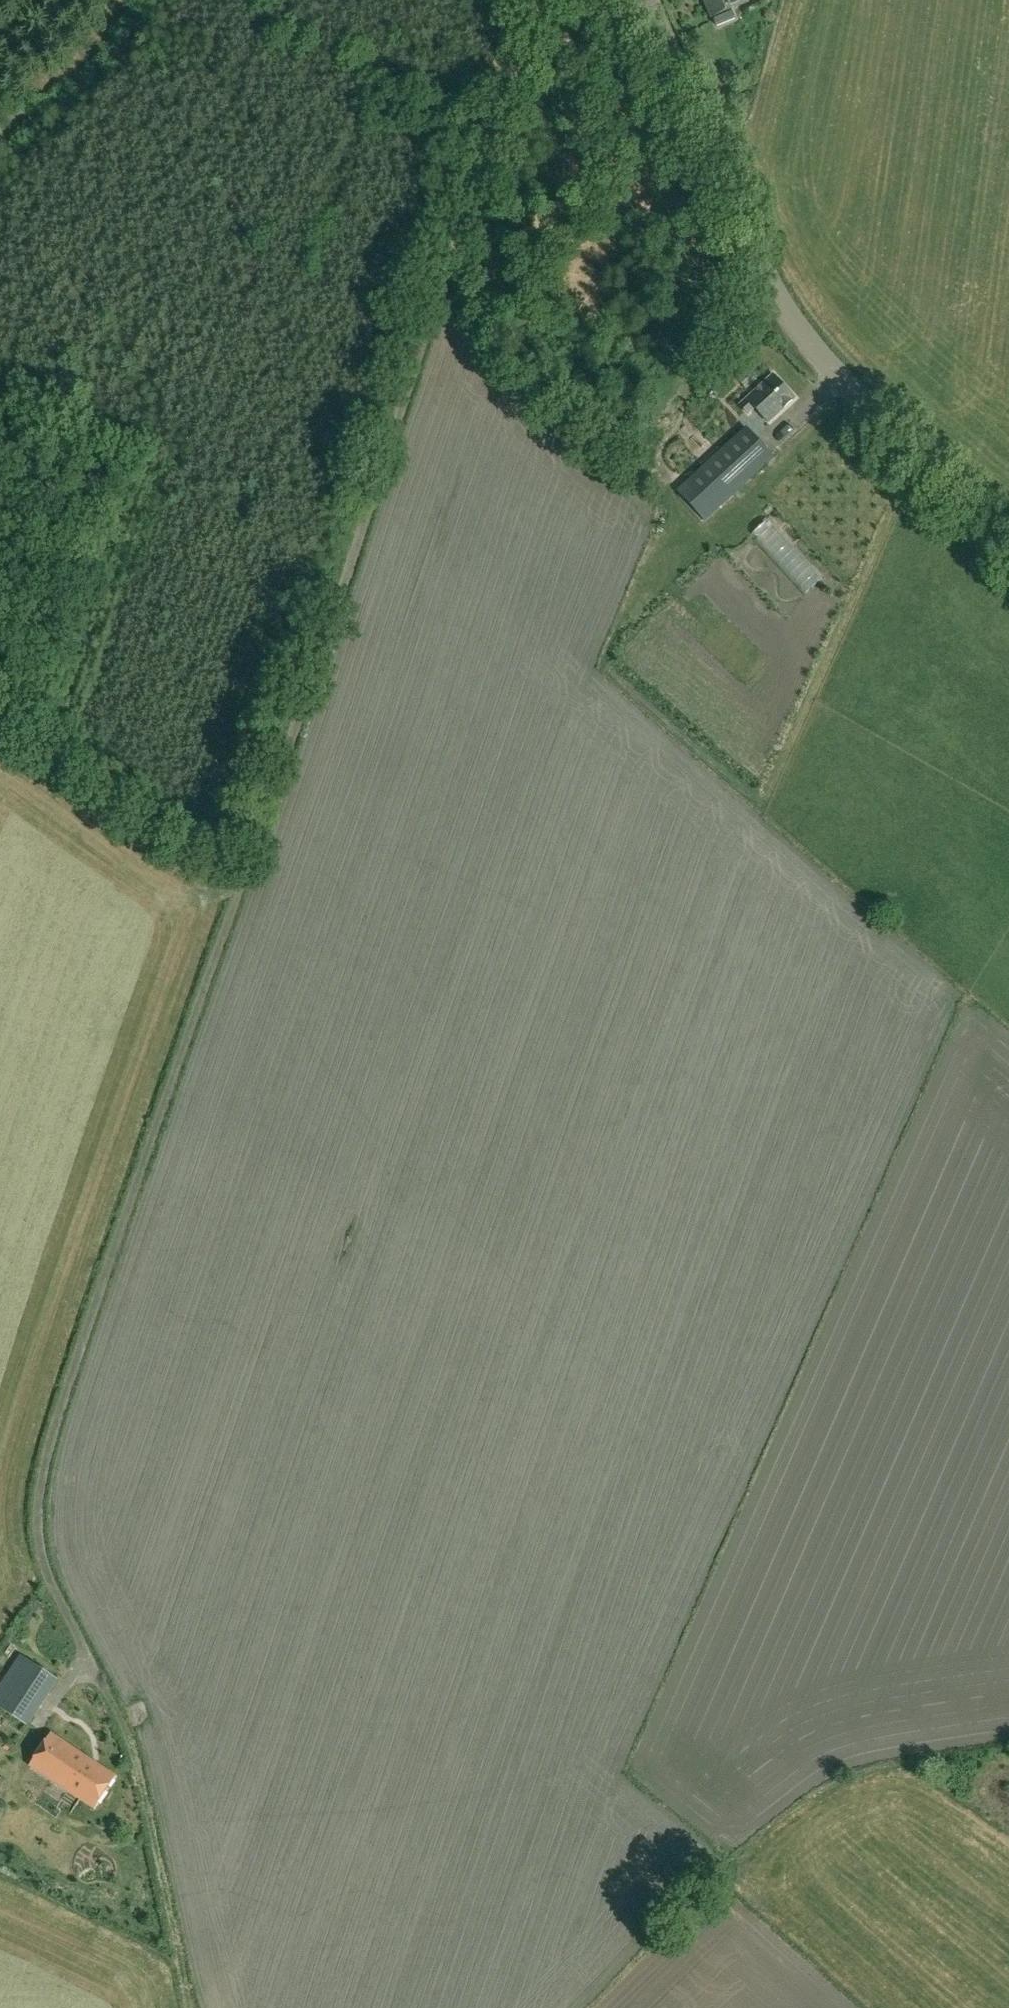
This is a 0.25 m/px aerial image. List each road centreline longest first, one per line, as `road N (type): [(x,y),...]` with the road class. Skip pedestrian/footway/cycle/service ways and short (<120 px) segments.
road 1 (tertiary): [(1008,529),(854,396),(797,332),(650,0)]

